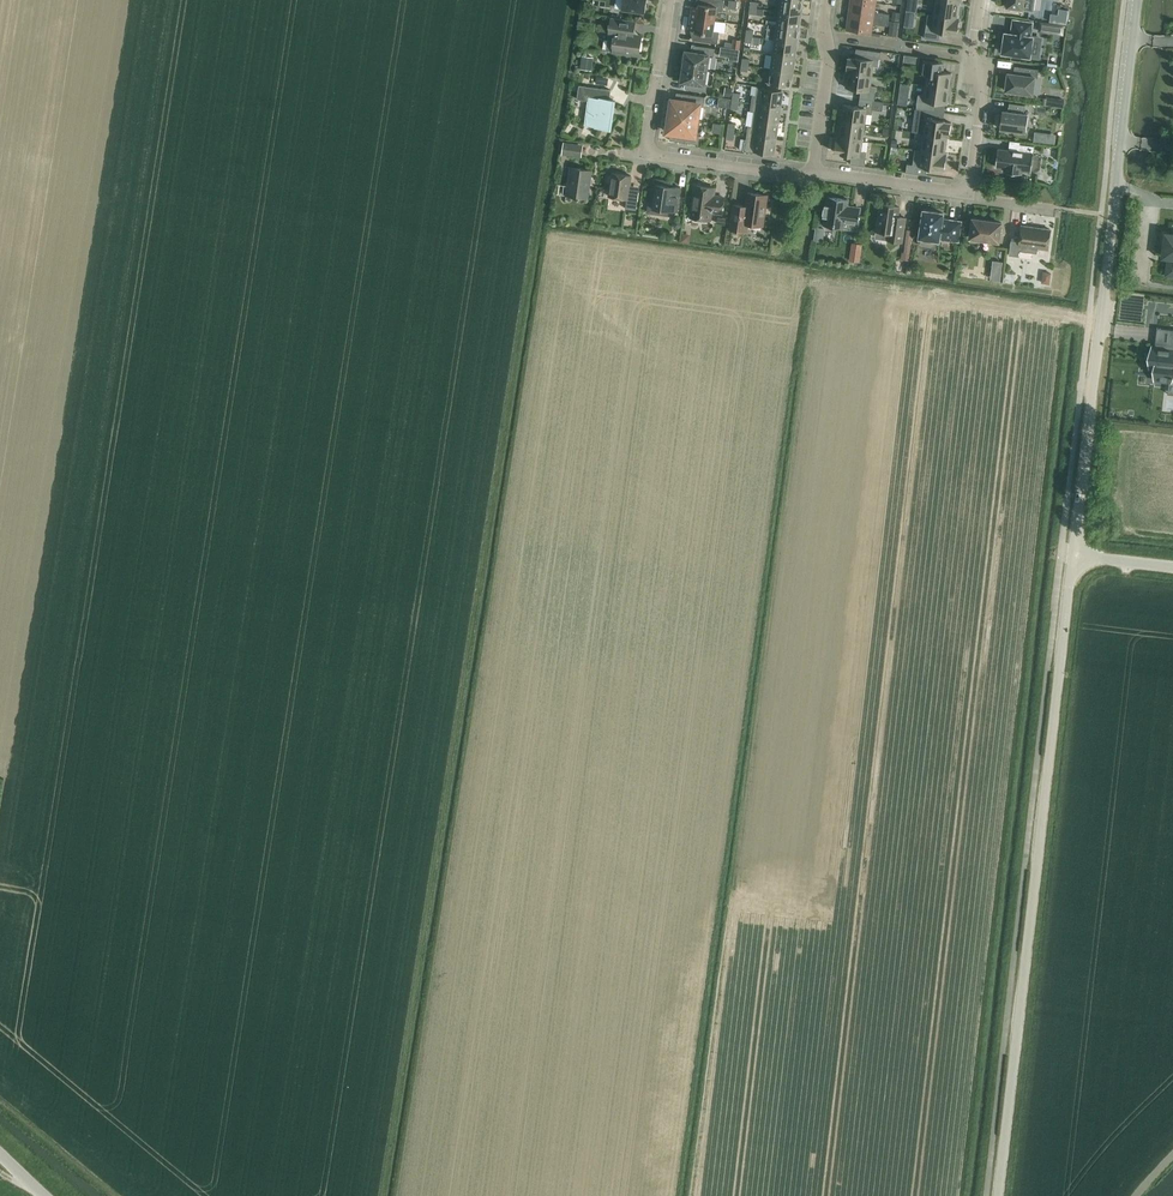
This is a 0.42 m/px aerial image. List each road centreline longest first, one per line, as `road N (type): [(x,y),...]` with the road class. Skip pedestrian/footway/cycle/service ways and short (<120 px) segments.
road 1 (unclassified): [(999,1195),(1077,556)]
road 2 (unclassified): [(1077,556),(1139,0)]
road 3 (residential): [(813,171),(805,177),(649,155),(672,0)]
road 4 (residential): [(967,192),(983,99),(972,54),(980,0)]
road 5 (residential): [(827,0),(830,62),(813,171)]
road 6 (residential): [(967,192),(813,171)]

